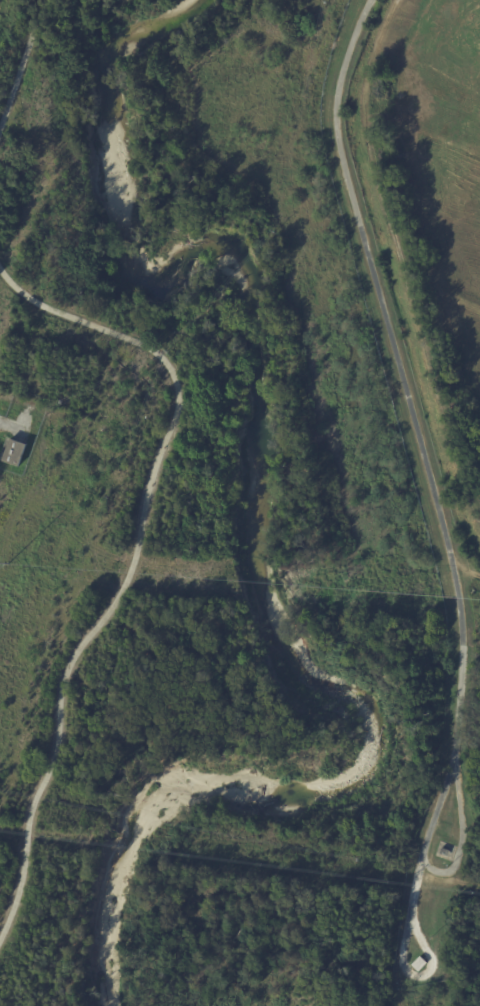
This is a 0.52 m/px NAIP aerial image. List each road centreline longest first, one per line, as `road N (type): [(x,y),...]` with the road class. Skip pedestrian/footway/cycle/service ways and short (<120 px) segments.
road 1 (track): [(397,0),(370,67),(366,125),(479,519)]
road 2 (track): [(399,1005),(426,852)]

